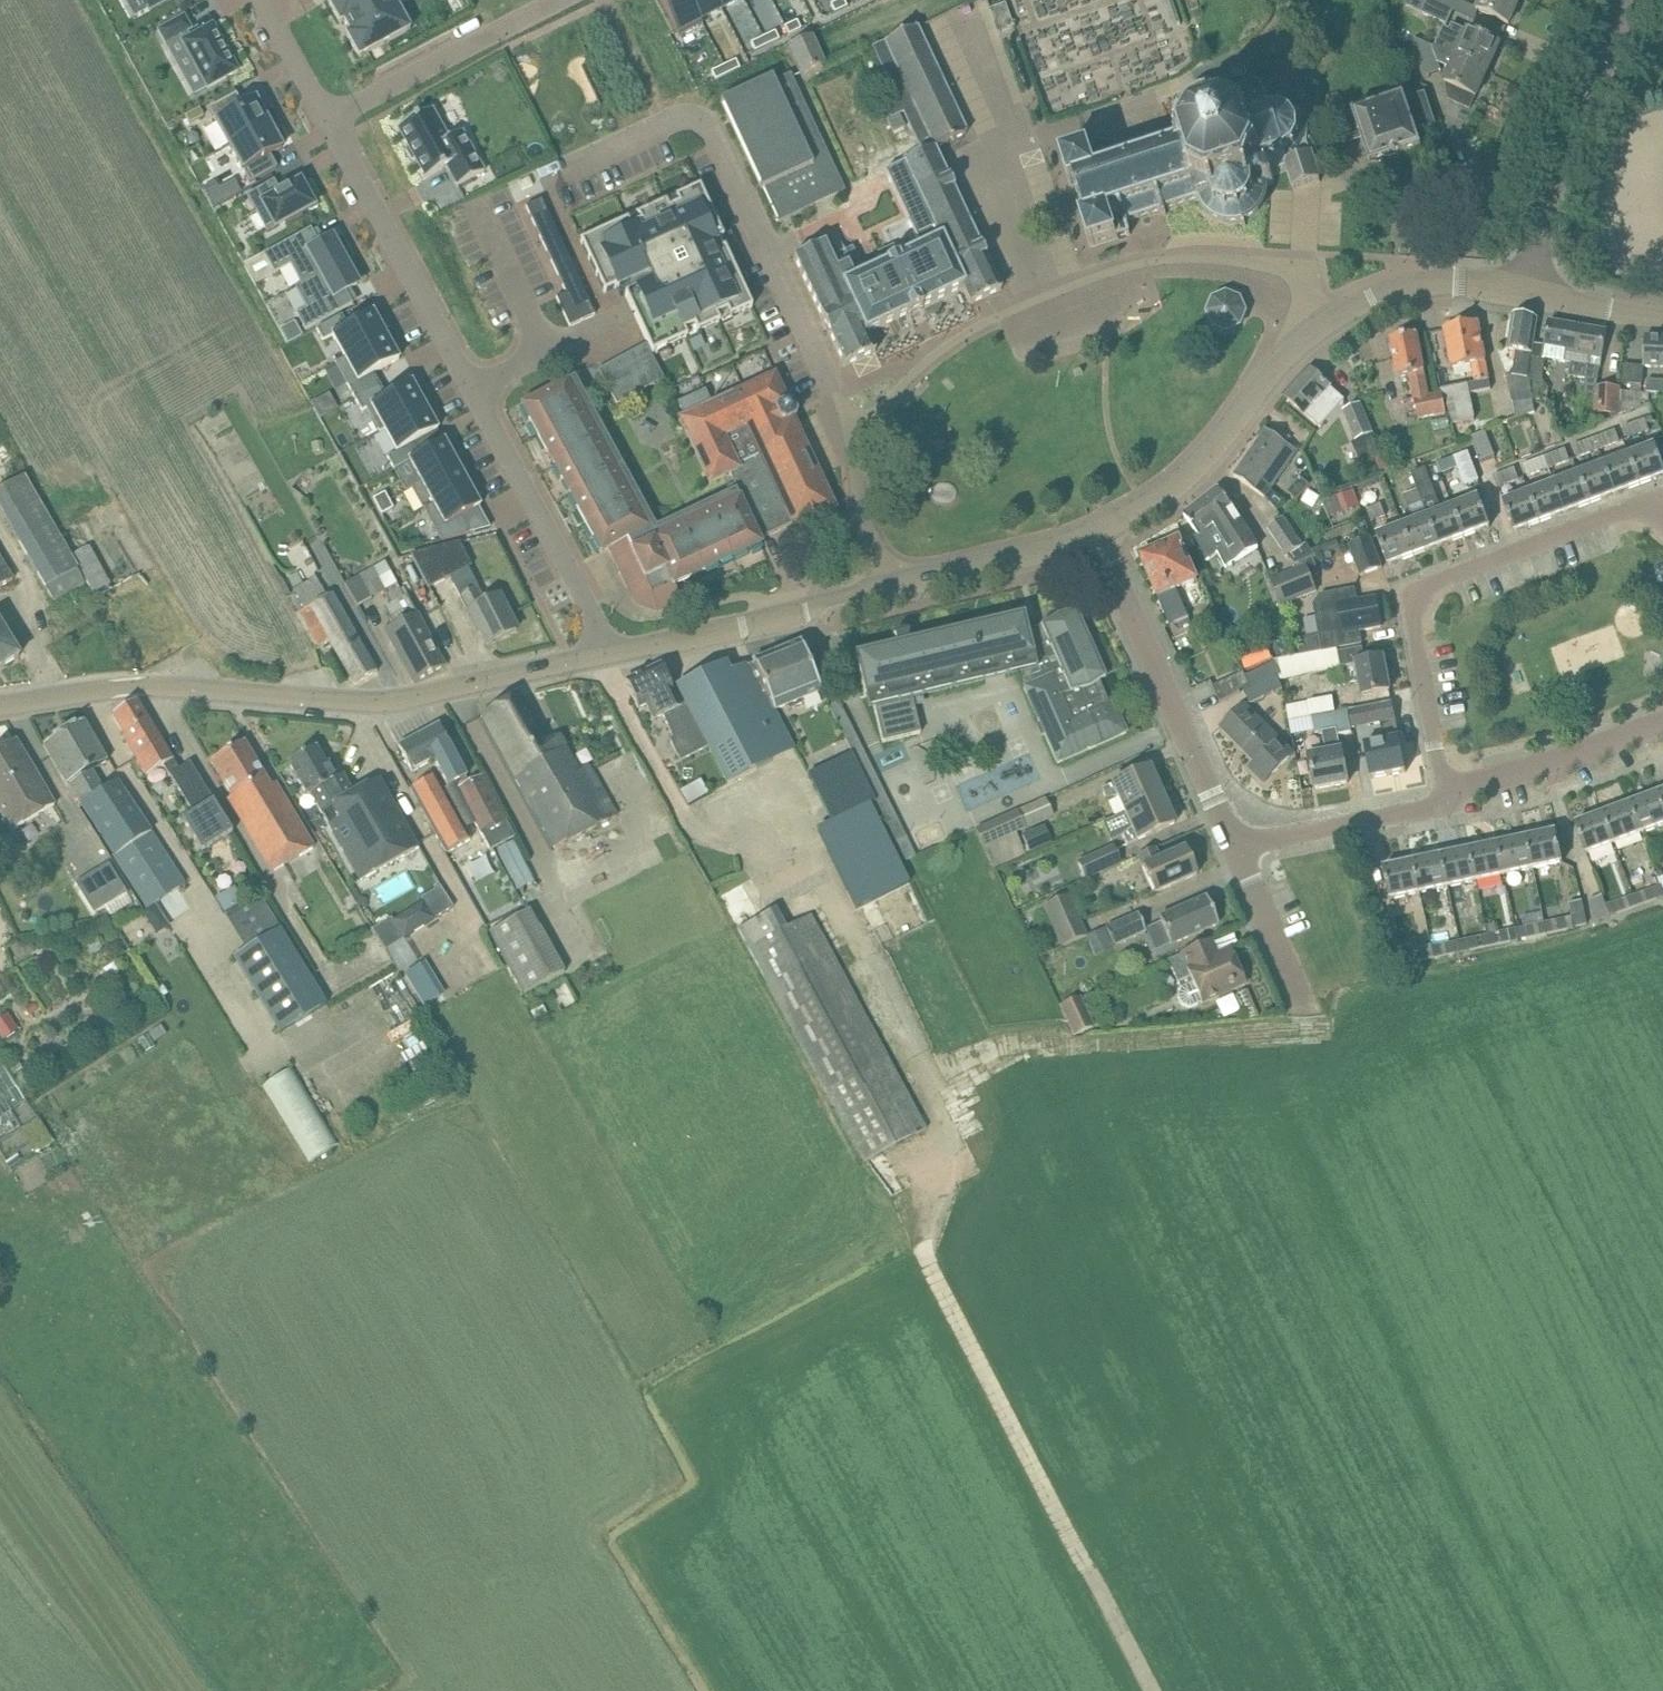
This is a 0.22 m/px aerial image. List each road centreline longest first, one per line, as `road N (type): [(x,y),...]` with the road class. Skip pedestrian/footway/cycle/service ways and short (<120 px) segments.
road 1 (tertiary): [(0,708),(127,686),(401,701),(614,653)]
road 2 (residential): [(328,120),(614,653)]
road 3 (residential): [(1446,798),(1414,631),(1420,592),(1612,514),(1643,507),(1662,513)]
road 4 (residential): [(1040,297),(963,335),(876,413),(857,491),(886,591)]
road 5 (residential): [(1242,841),(1220,815),(1179,728),(1101,535)]
road 6 (residential): [(1322,322),(1301,278),(1282,266),(1223,259),(1148,260),(1040,297)]
road 7 (tertiary): [(1530,294),(1562,154),(1632,0)]
road 8 (tertiary): [(1101,535),(1207,459),(1322,322)]
road 9 (residential): [(1040,297),(1001,163),(1011,122),(963,8)]
road 10 (tertiary): [(614,653),(886,591)]
road 11 (residential): [(328,120),(541,11)]
road 12 (residential): [(1662,721),(1476,781),(1446,798)]
road 13 (tertiary): [(886,591),(1101,535)]
road 14 (tertiary): [(1322,322),(1410,285),(1459,281),(1530,294)]
road 15 (residential): [(1446,798),(1314,833),(1242,841)]
road 16 (residential): [(1302,1006),(1242,841)]
road 17 (residential): [(262,0),(328,120)]
road 18 (unclassified): [(1530,294),(1662,316)]

